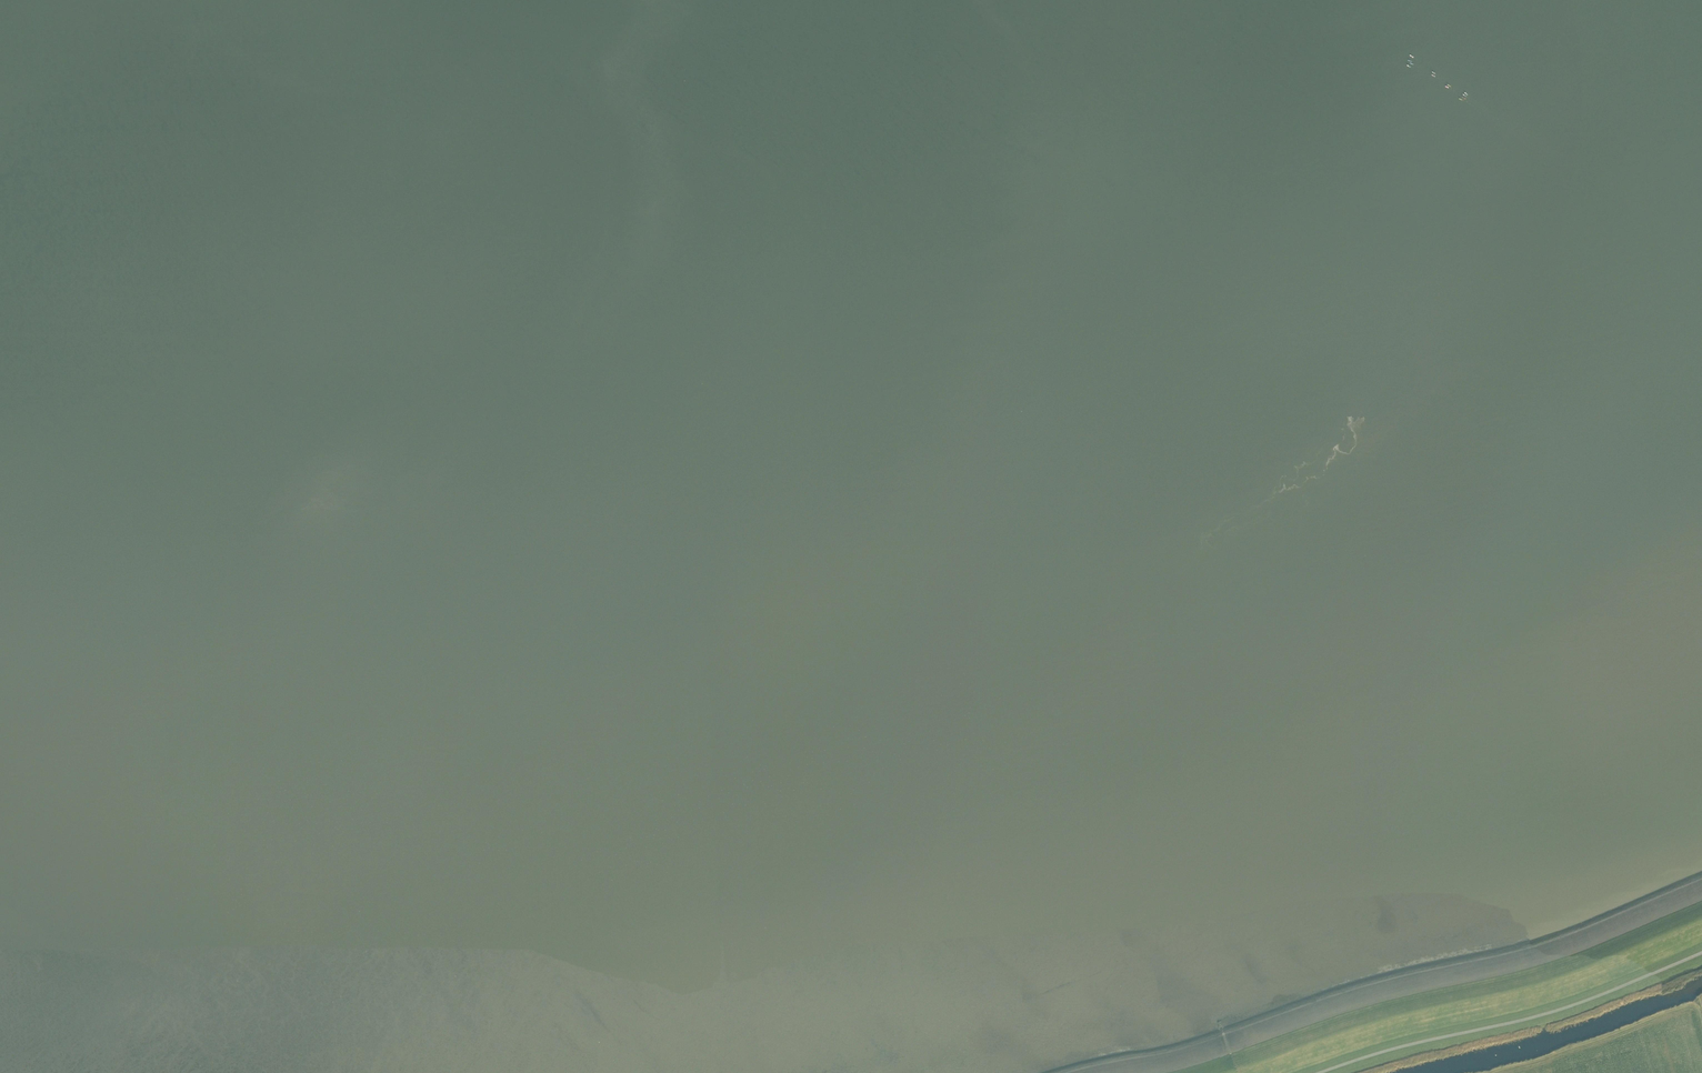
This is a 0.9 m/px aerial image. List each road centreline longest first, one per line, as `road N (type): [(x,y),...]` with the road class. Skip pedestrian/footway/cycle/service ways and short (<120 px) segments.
road 1 (track): [(1155,1072),(1232,1057),(1402,994),(1550,961),(1701,898)]

